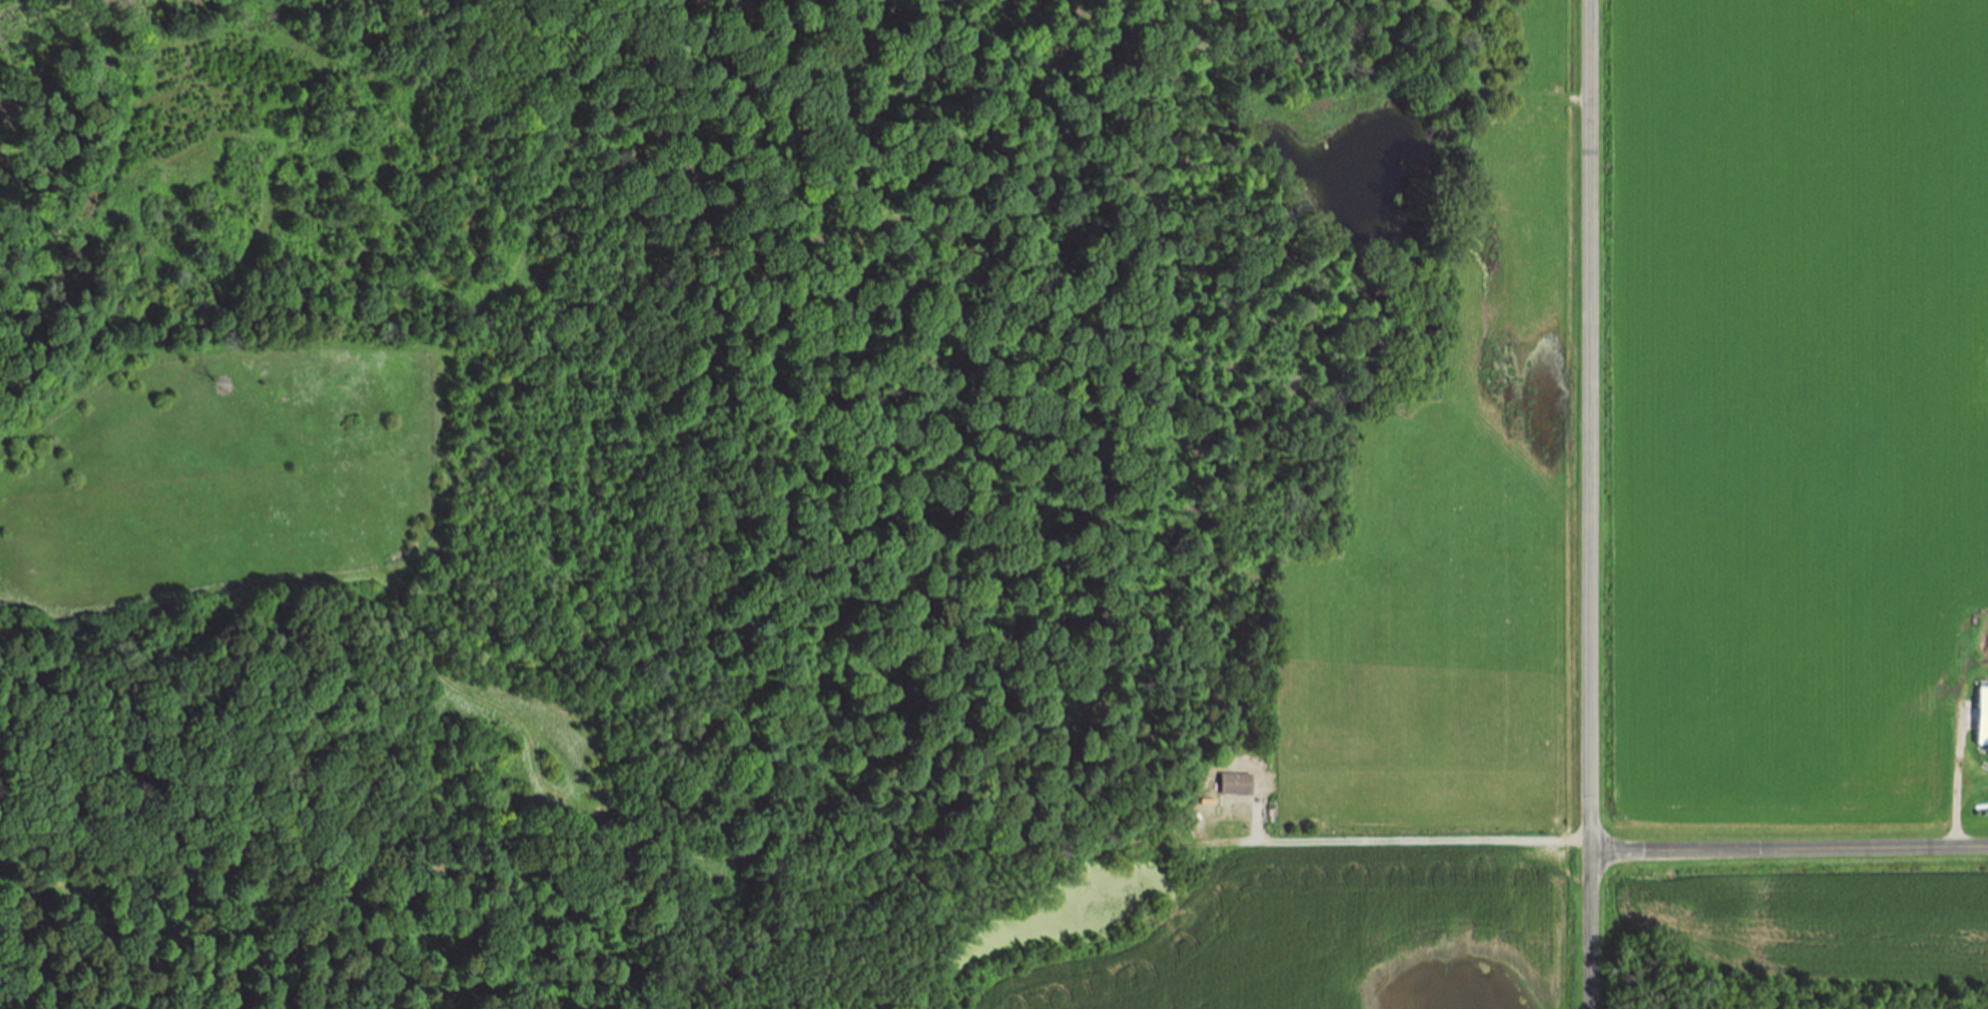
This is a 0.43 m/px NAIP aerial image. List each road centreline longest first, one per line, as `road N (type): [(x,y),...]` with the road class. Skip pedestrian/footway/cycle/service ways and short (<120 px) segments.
road 1 (residential): [(1588,1008),(1589,0)]
road 2 (tertiary): [(1589,849),(1987,846)]

